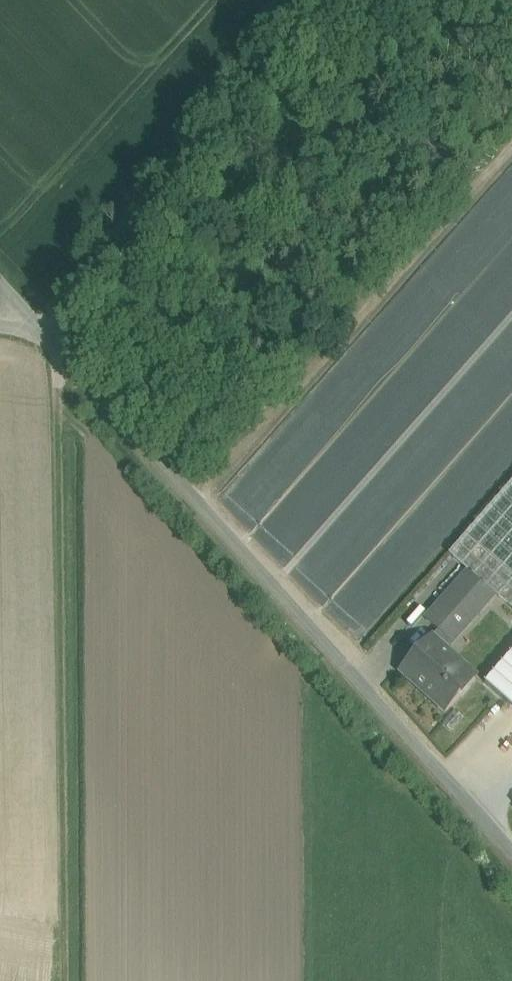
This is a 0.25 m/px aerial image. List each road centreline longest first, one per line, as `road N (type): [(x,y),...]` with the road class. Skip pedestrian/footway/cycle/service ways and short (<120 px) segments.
road 1 (unclassified): [(49,333),(511,849)]
road 2 (track): [(61,980),(59,361),(66,353)]
road 3 (residential): [(353,0),(49,333)]

